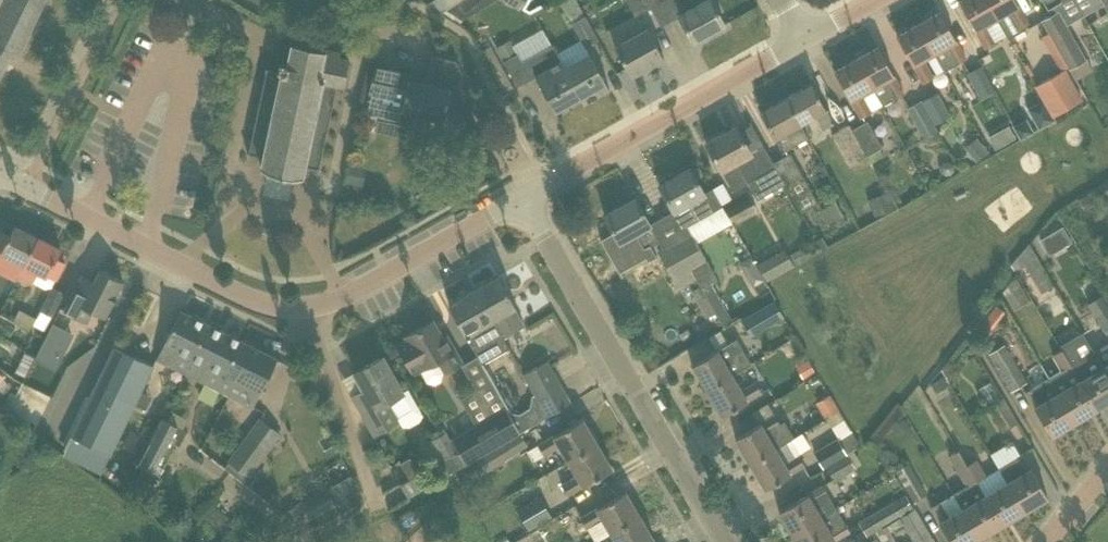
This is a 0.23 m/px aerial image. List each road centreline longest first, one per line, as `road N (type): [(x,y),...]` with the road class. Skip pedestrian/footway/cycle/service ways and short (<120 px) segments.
road 1 (tertiary): [(524,197),(308,313),(267,309),(0,173)]
road 2 (unclassified): [(726,541),(524,197)]
road 3 (tertiary): [(524,197),(801,42)]

